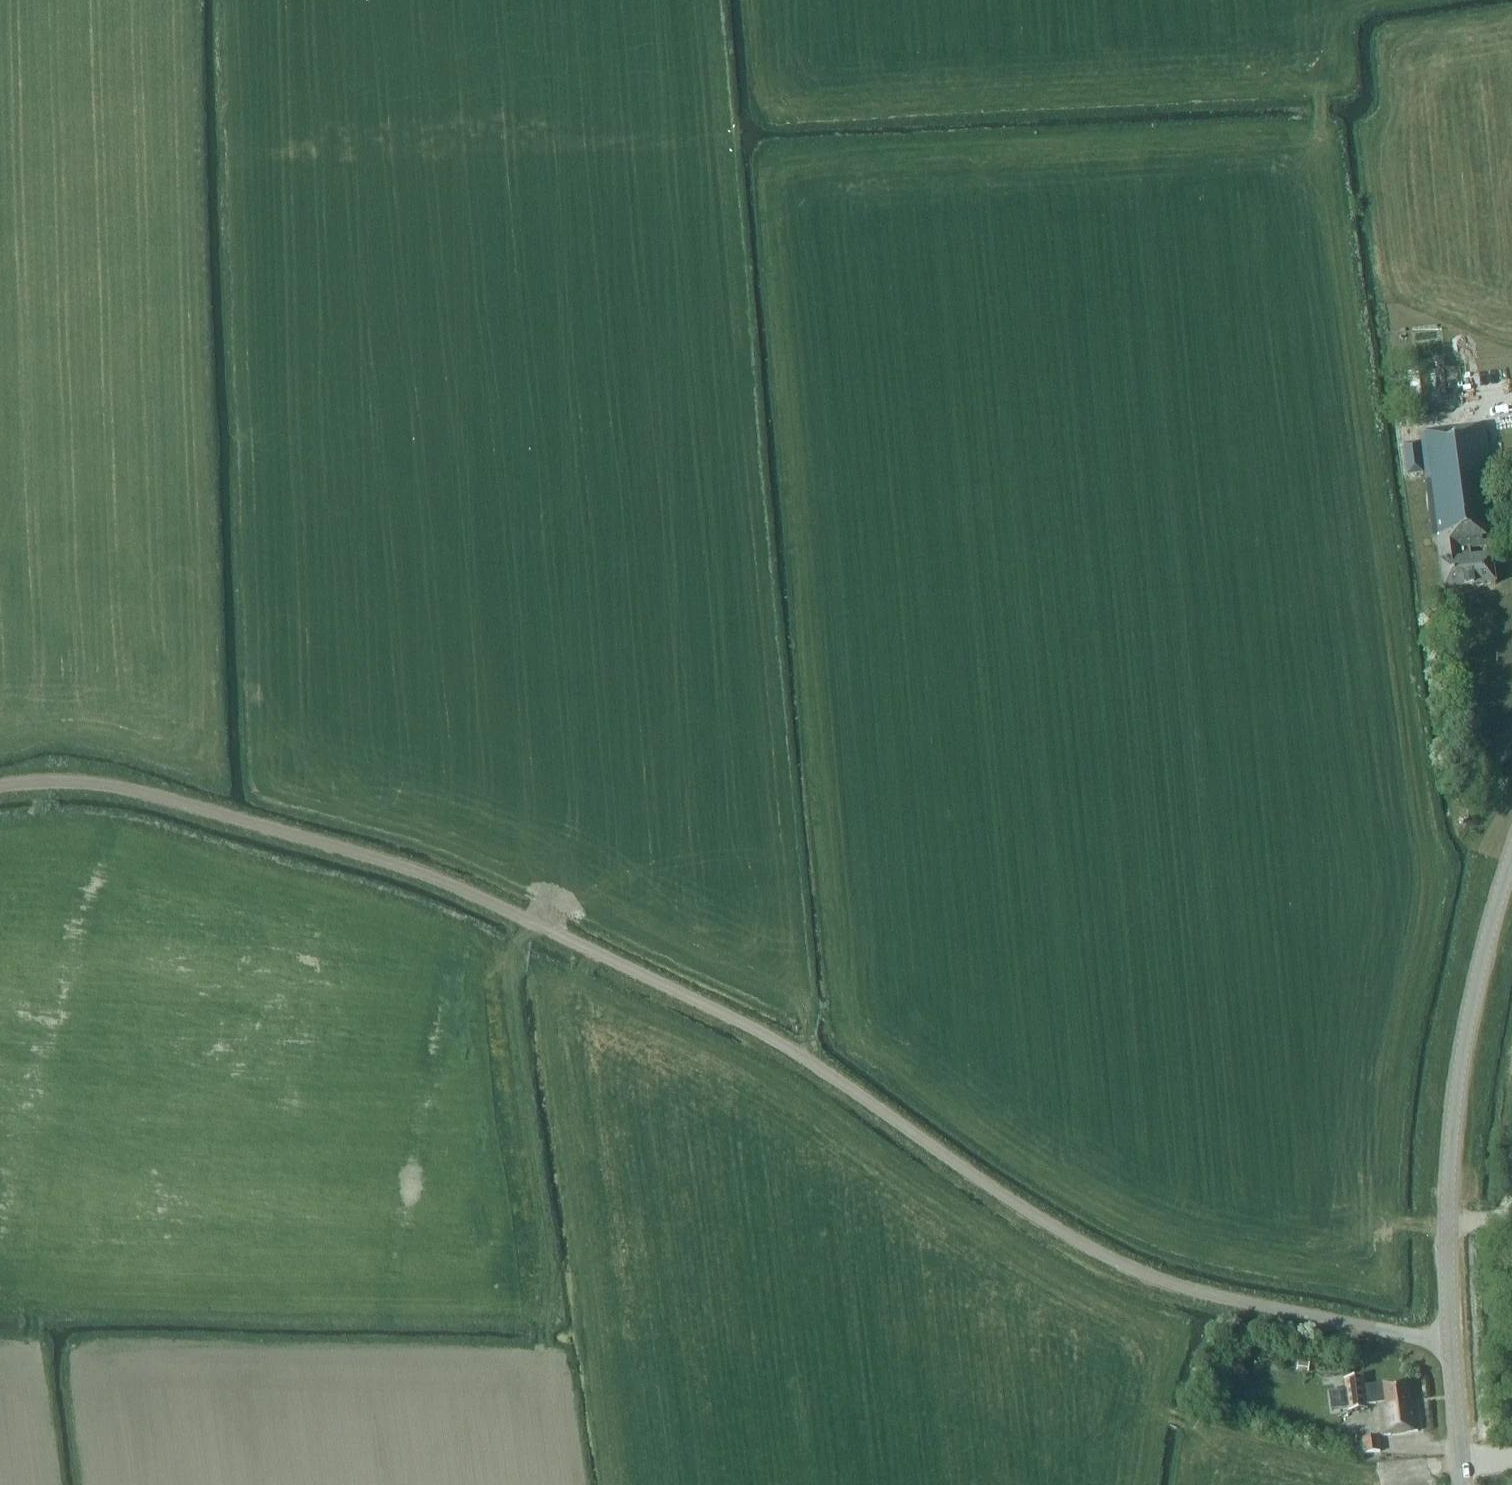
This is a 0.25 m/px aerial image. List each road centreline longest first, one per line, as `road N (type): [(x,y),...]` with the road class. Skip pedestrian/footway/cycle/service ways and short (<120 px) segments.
road 1 (unclassified): [(1451,1342),(1199,1293),(1128,1267),(1010,1200),(742,1021),(433,877),(111,784),(0,785)]
road 2 (tertiary): [(1451,1342),(1447,1213),(1457,1093),(1511,861)]
road 3 (tertiary): [(1463,1484),(1451,1342)]

